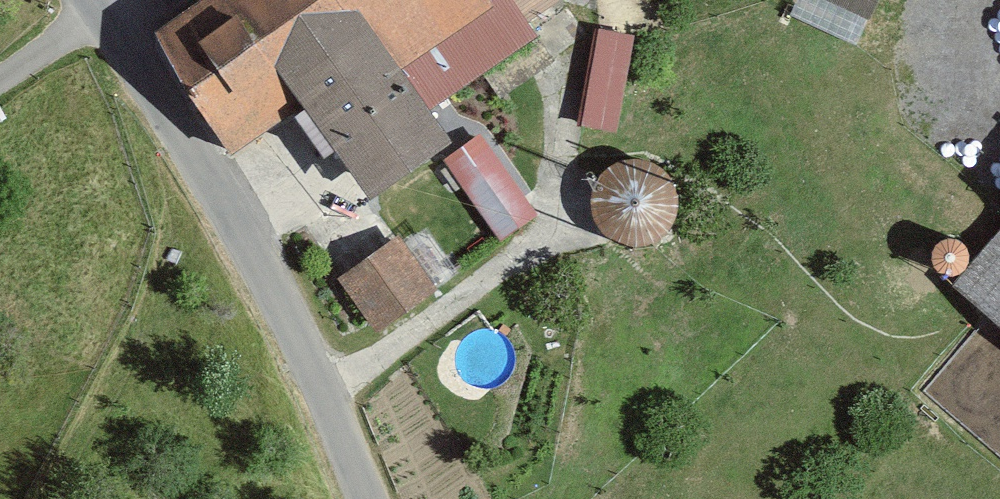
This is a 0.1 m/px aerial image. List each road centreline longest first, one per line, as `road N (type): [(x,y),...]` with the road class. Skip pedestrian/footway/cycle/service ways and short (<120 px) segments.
road 1 (unclassified): [(76,0),(344,436),(373,498)]

